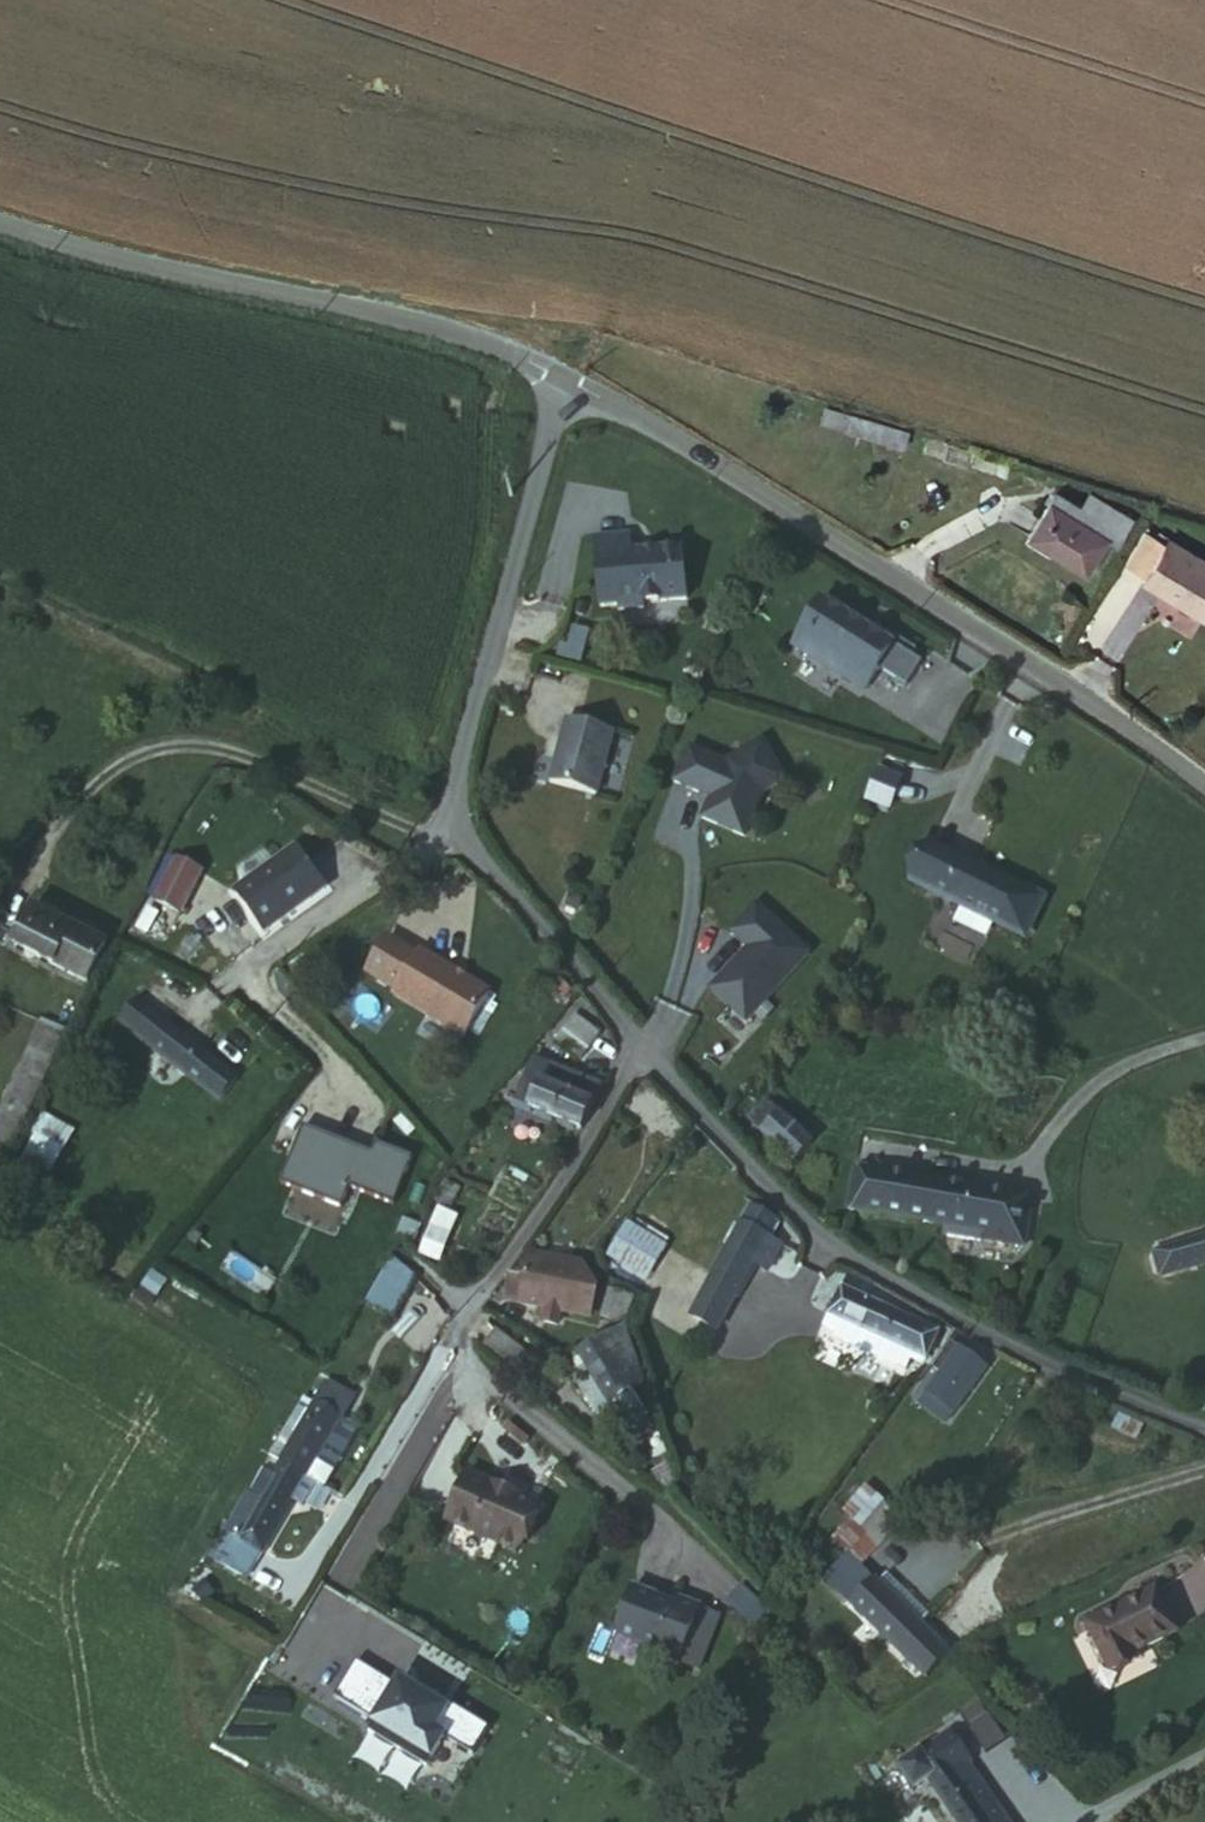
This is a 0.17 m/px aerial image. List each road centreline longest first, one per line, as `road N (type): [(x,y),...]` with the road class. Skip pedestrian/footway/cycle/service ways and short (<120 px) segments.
road 1 (unclassified): [(561,373),(462,732),(450,800),(455,831),(704,1116),(829,1241),(976,1329),(1204,1427)]
road 2 (unclassified): [(1204,782),(1034,665),(561,373)]
road 3 (unclassified): [(561,373),(444,328),(0,218)]

